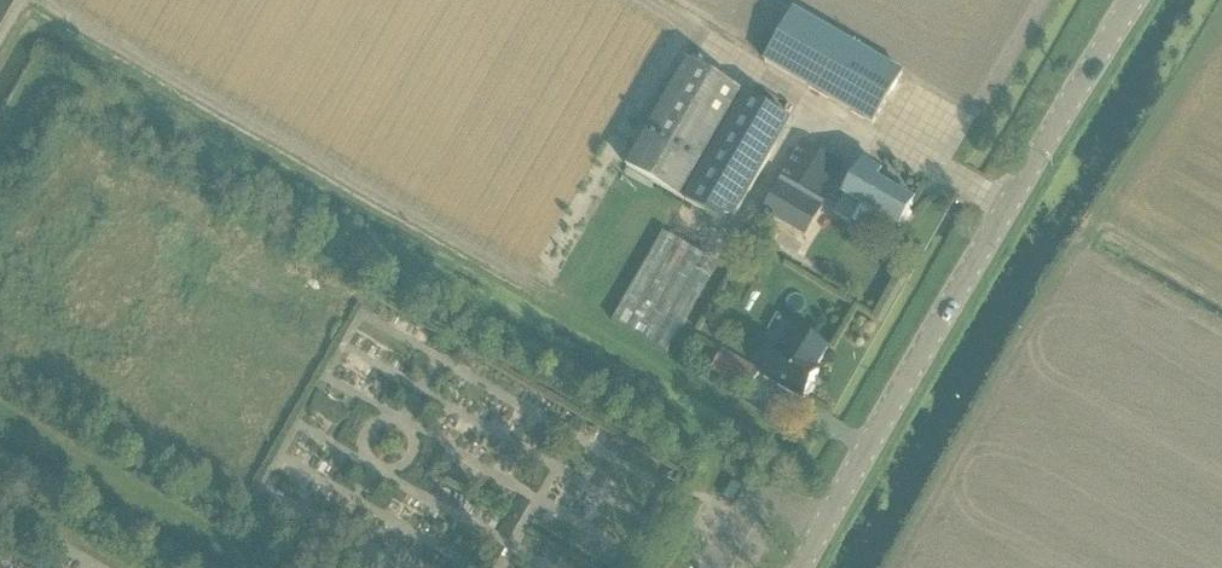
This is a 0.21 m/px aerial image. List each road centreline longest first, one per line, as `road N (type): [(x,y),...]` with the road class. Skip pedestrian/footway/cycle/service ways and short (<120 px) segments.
road 1 (unclassified): [(802,567),(1135,0)]

